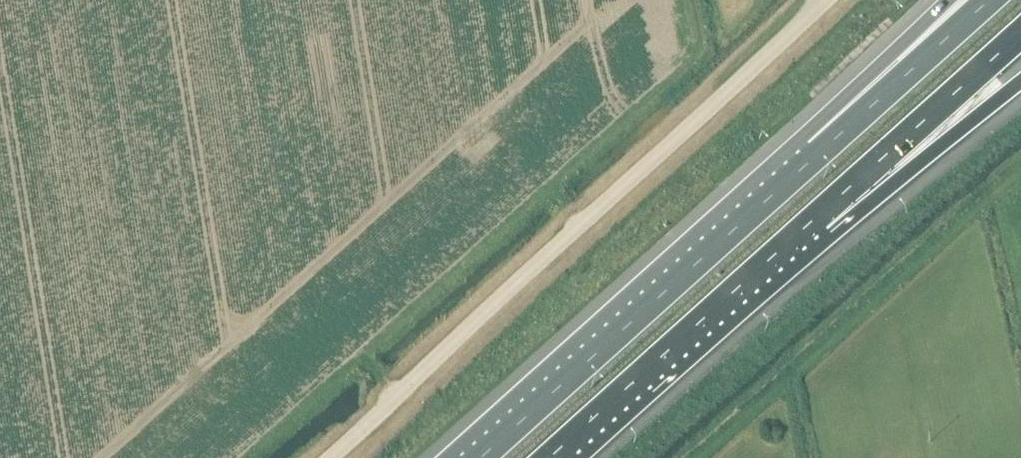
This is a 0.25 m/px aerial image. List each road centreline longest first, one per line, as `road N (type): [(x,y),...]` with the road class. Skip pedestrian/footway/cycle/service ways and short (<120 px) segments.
road 1 (unclassified): [(327,457),(825,0)]
road 2 (track): [(250,457),(703,50),(691,0)]
road 3 (motorway): [(818,154),(481,457)]
road 4 (motorway): [(550,457),(814,220)]
road 5 (motorway): [(814,220),(1020,33)]
road 6 (motorway): [(814,220),(1020,81)]
road 7 (motorway): [(989,0),(818,154)]
road 8 (motorway): [(960,0),(818,154)]

